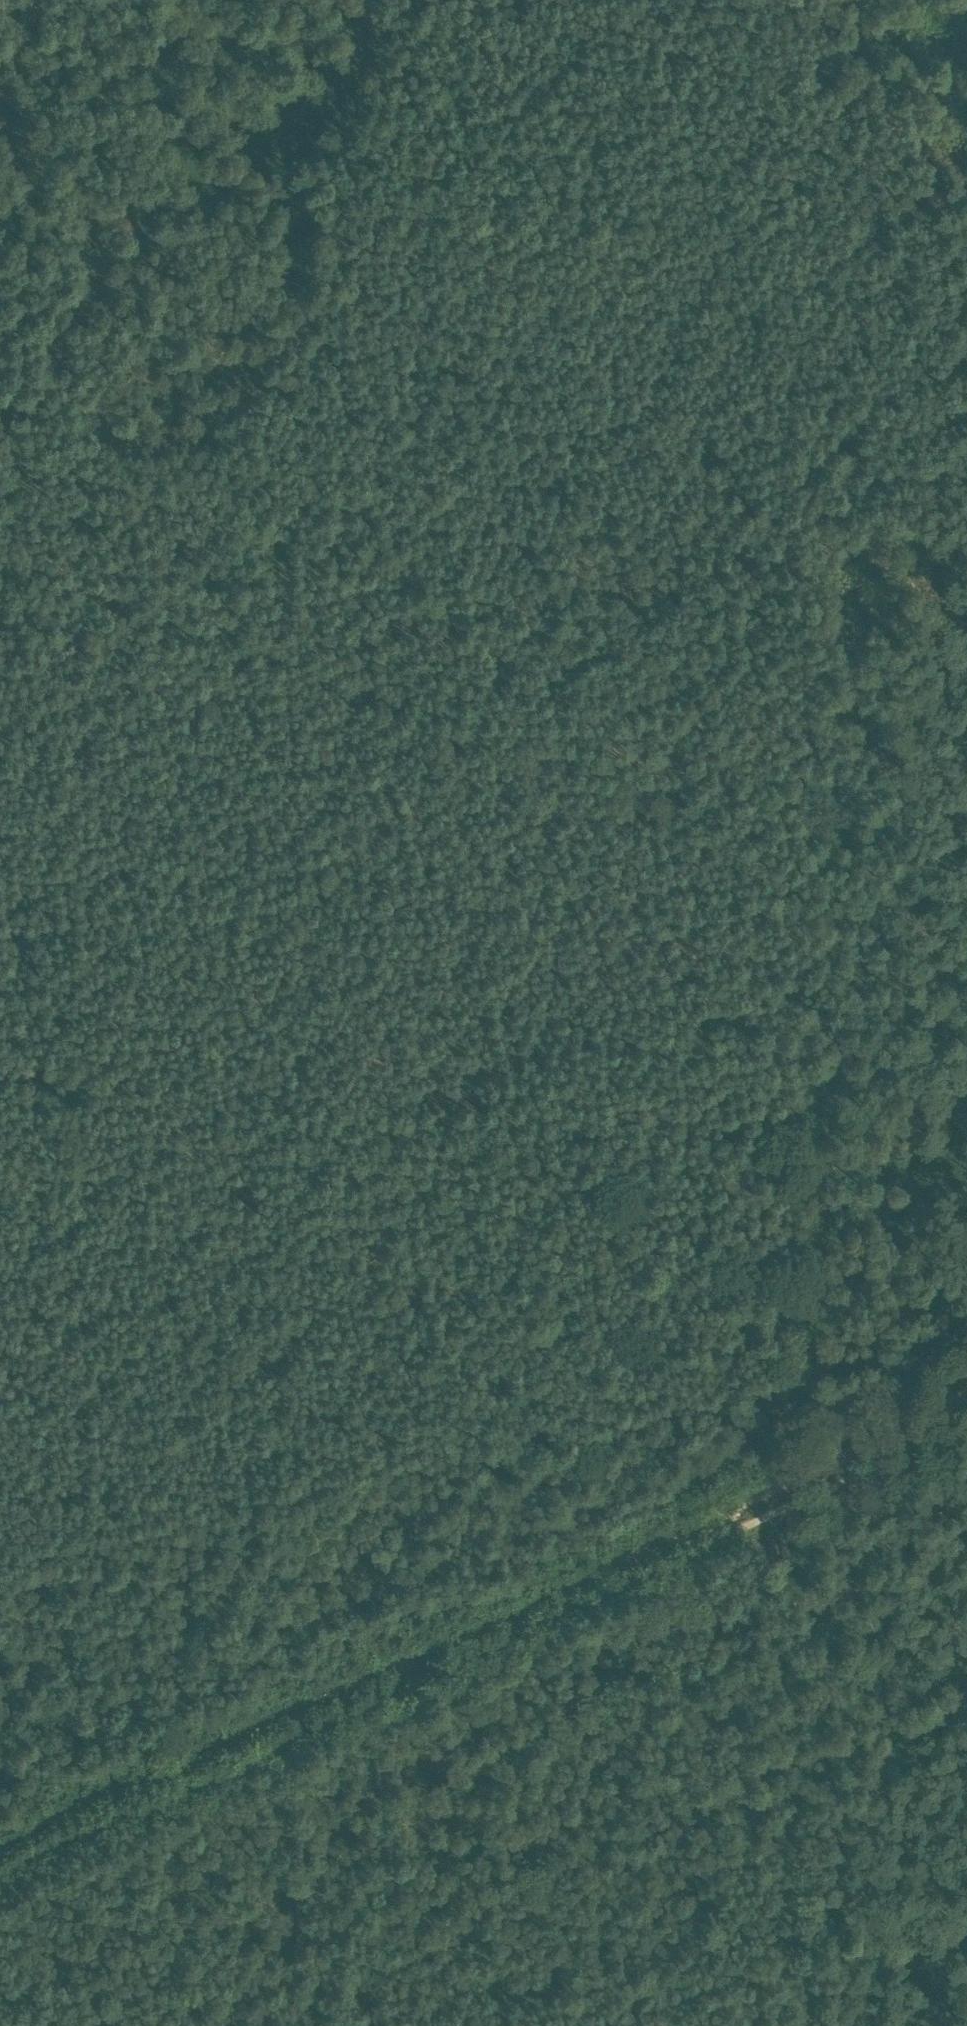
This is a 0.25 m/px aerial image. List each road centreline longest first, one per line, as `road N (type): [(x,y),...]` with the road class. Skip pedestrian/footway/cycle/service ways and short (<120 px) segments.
road 1 (track): [(0,1841),(671,1527),(966,1368)]

